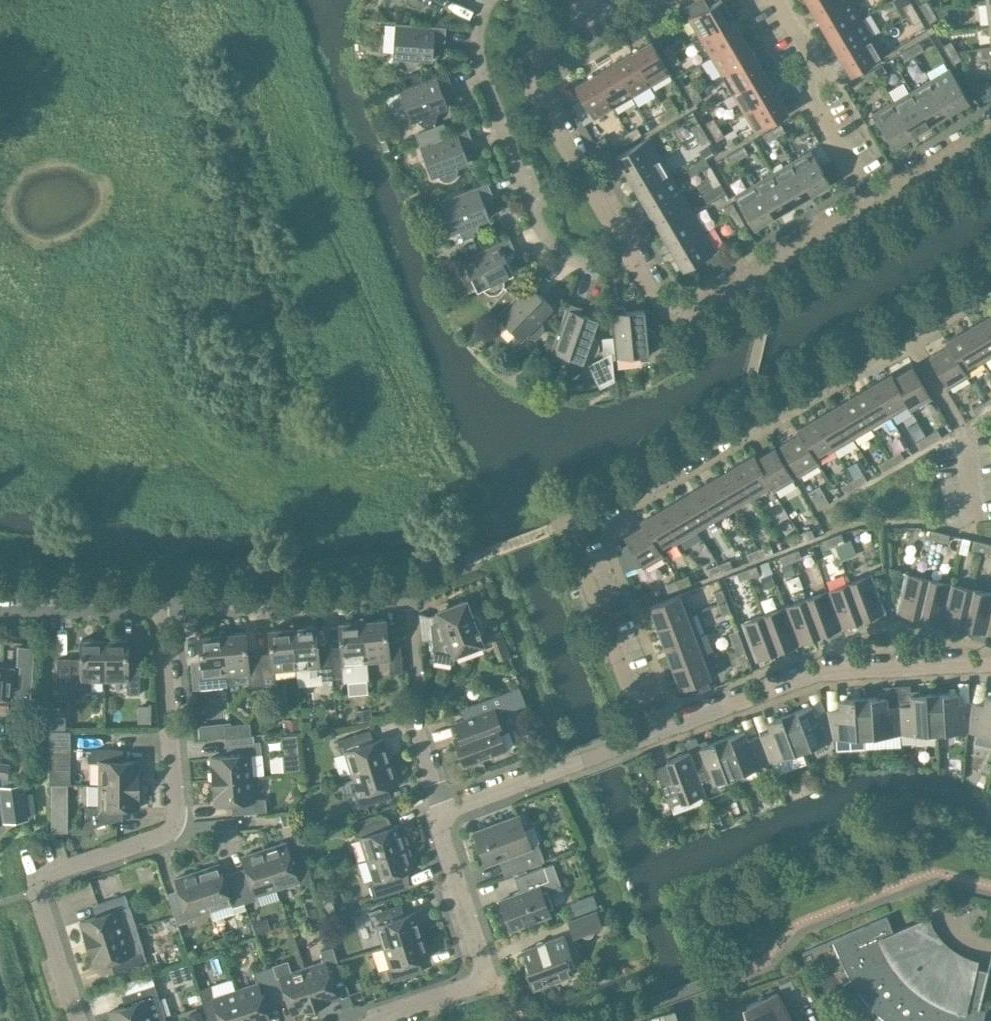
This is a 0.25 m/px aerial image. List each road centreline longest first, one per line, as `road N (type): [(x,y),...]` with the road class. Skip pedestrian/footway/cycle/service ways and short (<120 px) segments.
road 1 (residential): [(649,736),(578,556),(574,524),(903,329)]
road 2 (residential): [(157,605),(175,821),(165,835),(49,873),(38,891),(77,1020)]
road 3 (residential): [(990,666),(814,673),(649,736)]
road 4 (residential): [(626,255),(588,263),(565,254),(539,226),(480,65),(480,26),(491,0)]
road 5 (residential): [(874,202),(685,309),(657,300),(626,255)]
road 6 (residential): [(626,255),(531,81),(536,55),(587,0)]
road 7 (residential): [(377,1020),(489,980),(444,839),(445,814)]
road 8 (residential): [(157,605),(407,588)]
road 9 (residential): [(874,202),(809,96),(813,60),(777,0)]
road 10 (residential): [(407,588),(421,733),(445,814)]
road 11 (residential): [(971,534),(960,426),(903,329)]
road 12 (residential): [(445,814),(649,736)]
road 13 (residential): [(0,596),(124,597),(157,605)]
road 14 (residential): [(990,134),(874,202)]

